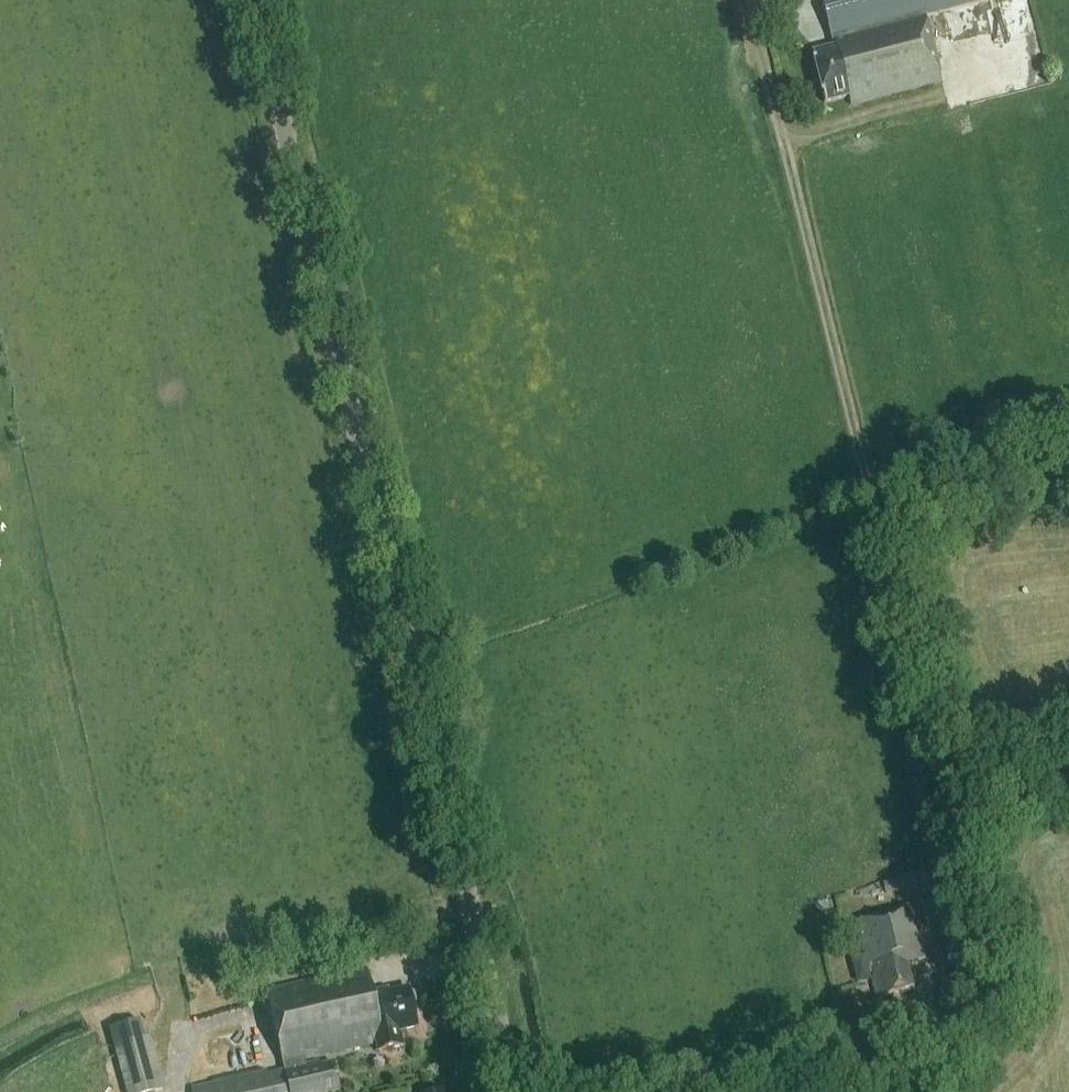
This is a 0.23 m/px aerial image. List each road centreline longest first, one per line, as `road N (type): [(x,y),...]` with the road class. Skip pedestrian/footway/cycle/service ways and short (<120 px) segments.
road 1 (tertiary): [(515,1091),(253,0)]
road 2 (track): [(841,1091),(951,1049),(981,1032),(996,1010),(994,966),(878,533)]
road 3 (track): [(748,0),(878,533)]
road 4 (track): [(878,533),(969,489),(1068,461)]

